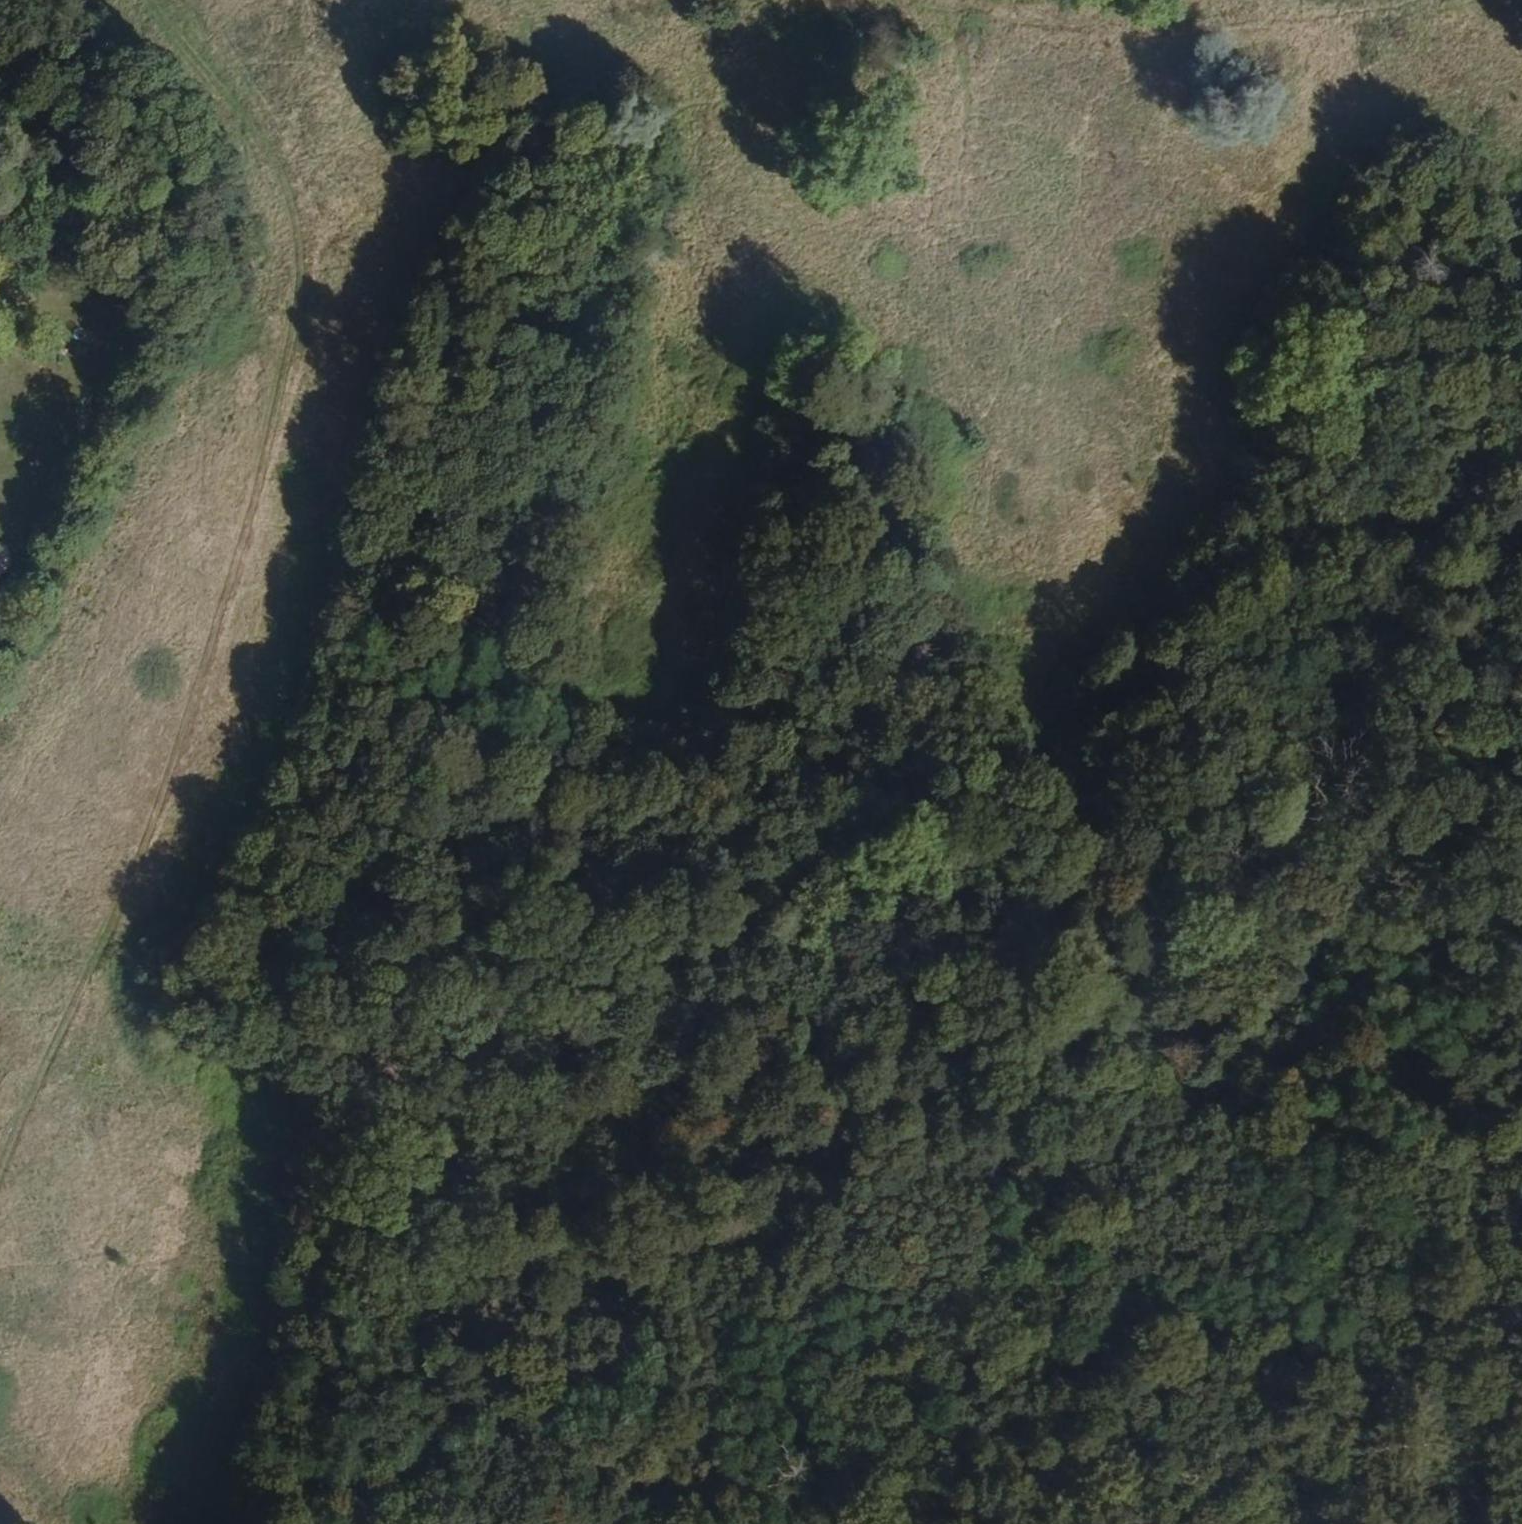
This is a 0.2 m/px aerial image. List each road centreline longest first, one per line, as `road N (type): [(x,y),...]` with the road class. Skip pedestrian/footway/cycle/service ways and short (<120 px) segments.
road 1 (track): [(1143,1127),(1070,877),(970,969),(937,1109),(930,1523)]
road 2 (track): [(209,135),(216,204),(201,311),(0,731)]
road 3 (track): [(936,0),(1121,24),(1333,17),(1471,0)]
road 4 (track): [(1367,1523),(1231,1325),(1143,1127)]
road 5 (track): [(1143,1127),(1521,1229)]
road 6 (track): [(281,0),(246,45),(209,135),(210,0)]

